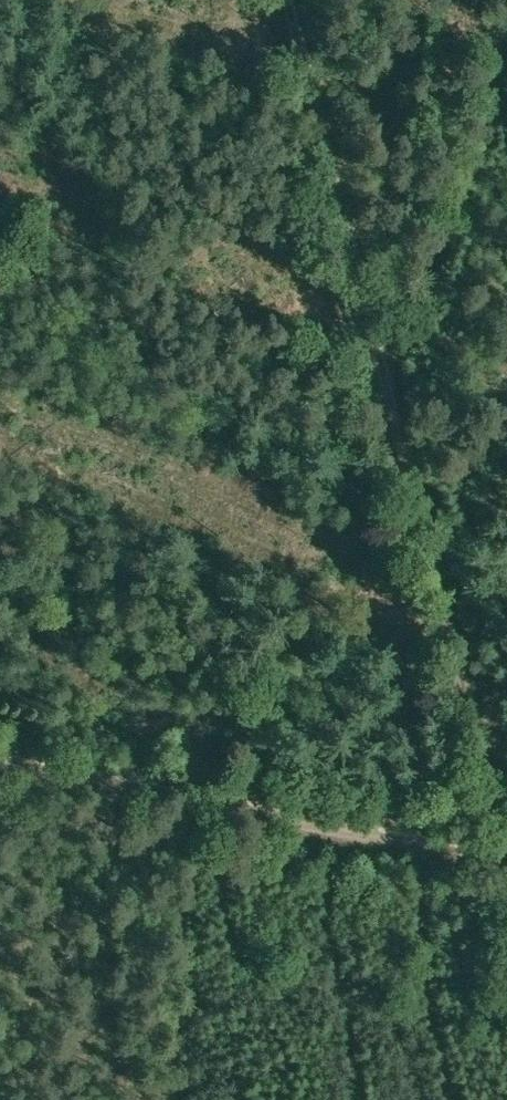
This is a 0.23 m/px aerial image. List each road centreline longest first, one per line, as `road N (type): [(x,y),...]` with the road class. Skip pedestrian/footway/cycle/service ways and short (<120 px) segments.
road 1 (track): [(506,52),(389,387),(506,840)]
road 2 (track): [(389,387),(297,0)]
road 3 (track): [(362,838),(0,768)]
road 4 (track): [(506,869),(362,838)]

